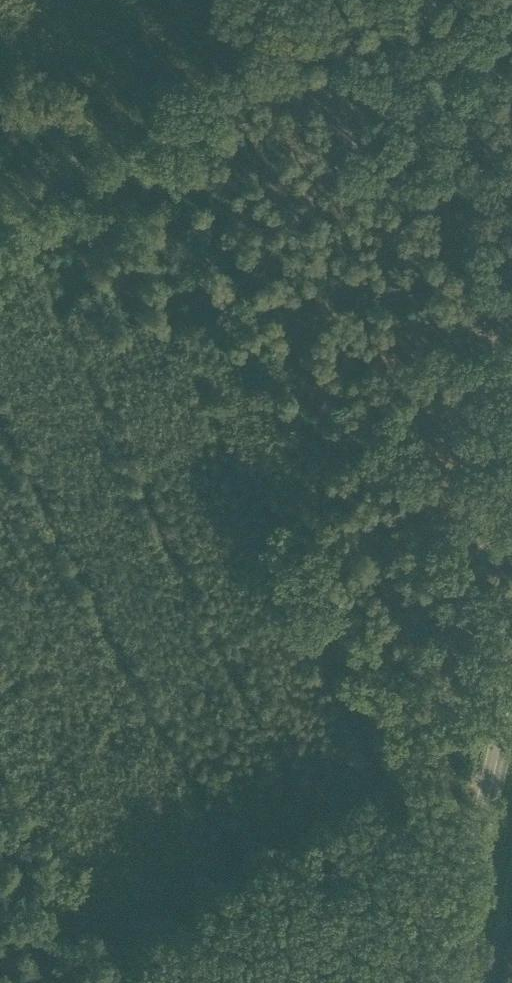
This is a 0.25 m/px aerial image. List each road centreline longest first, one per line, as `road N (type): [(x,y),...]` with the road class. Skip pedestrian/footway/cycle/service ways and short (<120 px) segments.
road 1 (track): [(111,982),(463,781),(501,773)]
road 2 (track): [(133,148),(396,0)]
road 3 (primary): [(452,982),(511,726)]
road 4 (track): [(0,68),(133,148)]
road 5 (track): [(0,223),(133,148)]

